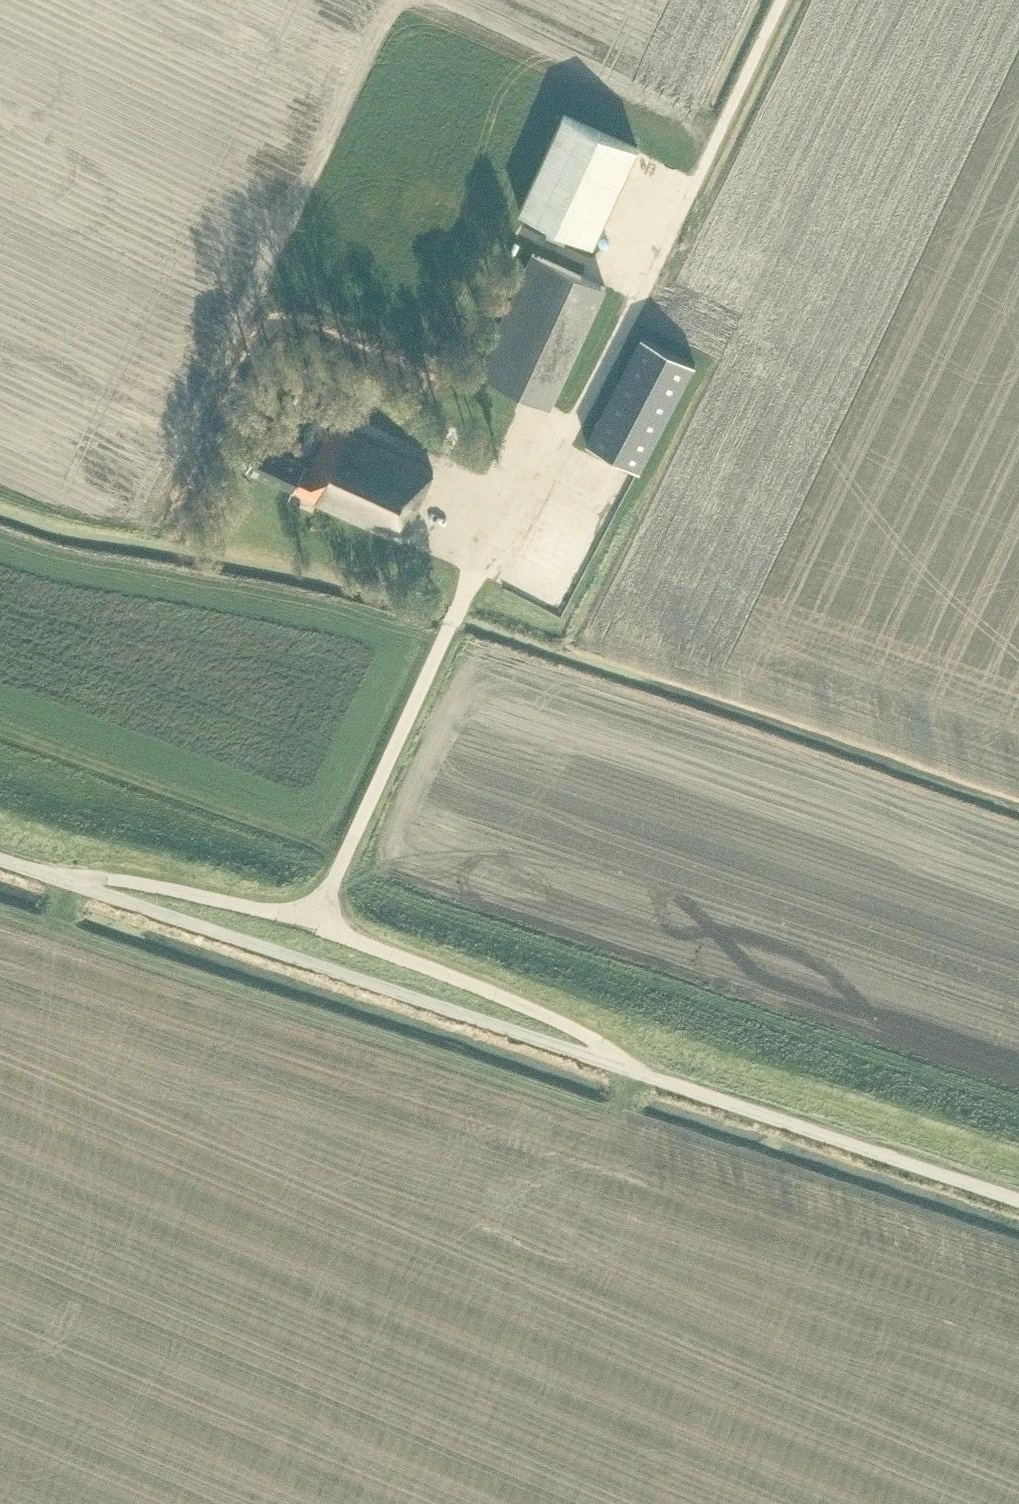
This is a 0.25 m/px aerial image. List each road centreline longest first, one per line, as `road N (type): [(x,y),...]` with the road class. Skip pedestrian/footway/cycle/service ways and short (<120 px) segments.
road 1 (unclassified): [(1018,1199),(0,859)]
road 2 (track): [(343,862),(251,821),(0,734)]
road 3 (track): [(695,175),(779,0)]

